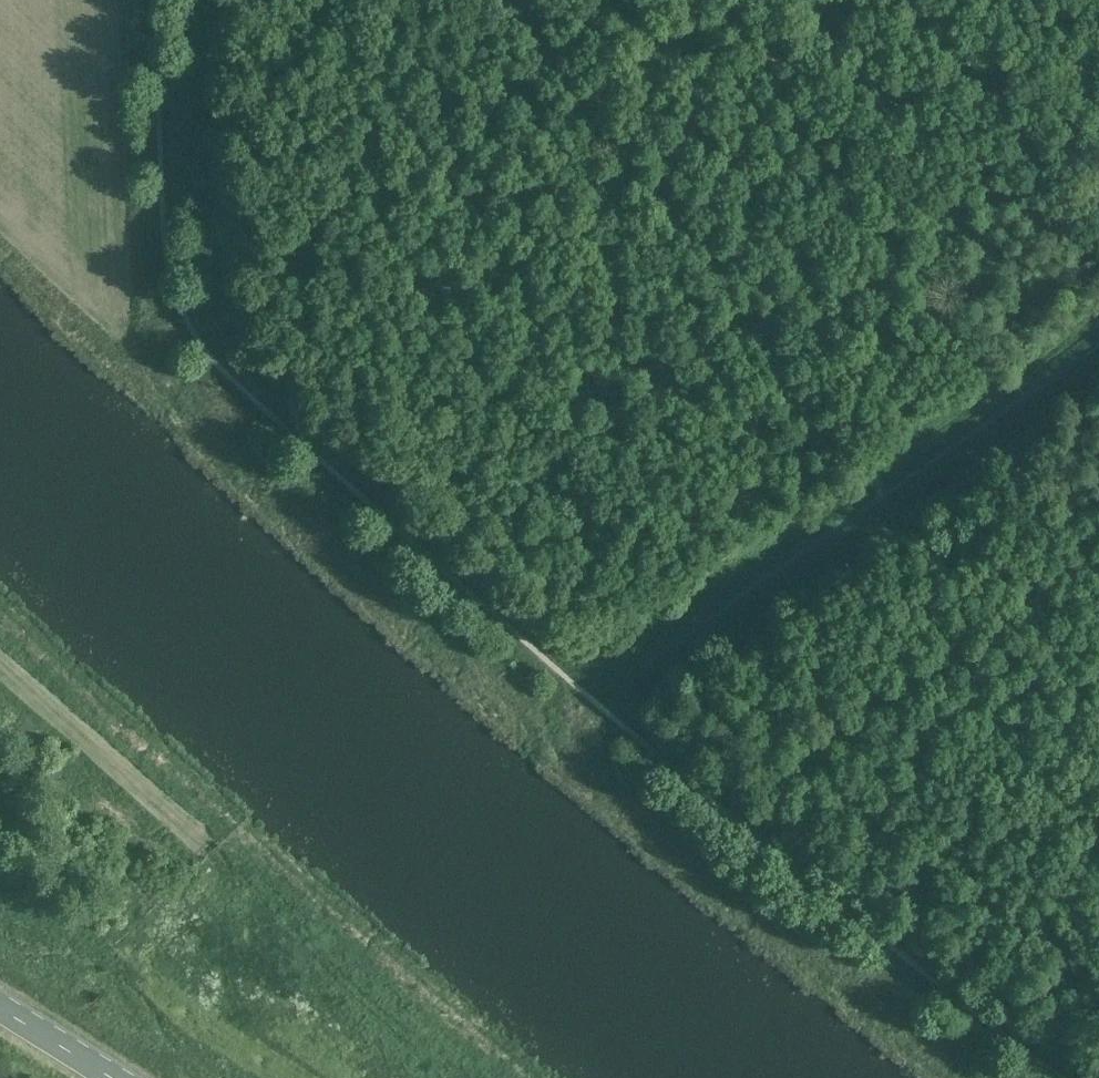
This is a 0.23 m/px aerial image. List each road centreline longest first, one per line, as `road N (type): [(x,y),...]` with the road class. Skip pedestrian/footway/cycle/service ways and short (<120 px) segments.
road 1 (primary): [(105,1077),(0,1013)]

